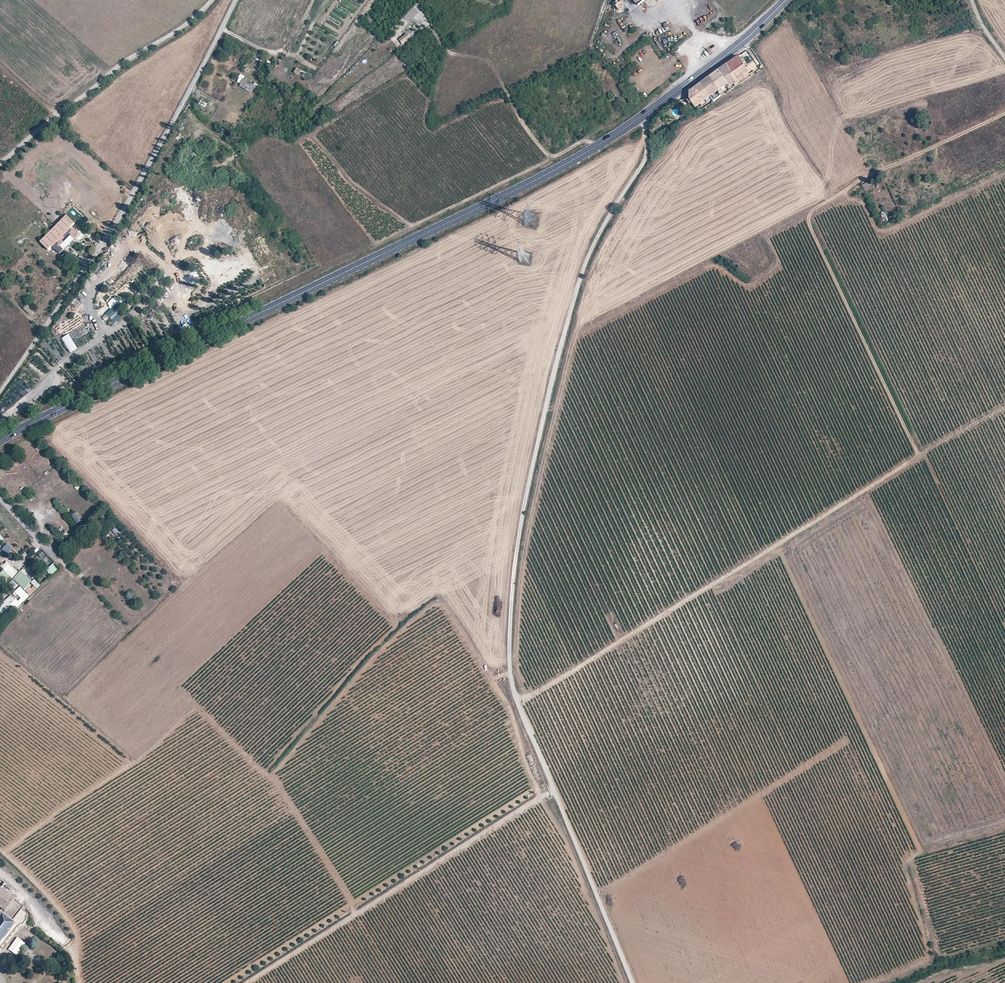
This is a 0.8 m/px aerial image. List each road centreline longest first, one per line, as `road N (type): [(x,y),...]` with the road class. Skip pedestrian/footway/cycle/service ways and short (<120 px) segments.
road 1 (track): [(515,701),(918,452),(809,215),(878,172),(1004,111)]
road 2 (primary): [(786,0),(661,103),(563,166),(0,441)]
road 3 (track): [(645,114),(644,161),(603,226),(571,311),(514,568),(512,695),(595,891)]
road 4 (track): [(595,891),(658,861),(1004,647)]
road 5 (unclassified): [(237,0),(120,216),(0,391)]
road 6 (track): [(249,982),(554,790)]
road 7 (unclassified): [(0,165),(213,0)]
road 8 (track): [(0,850),(71,922),(81,982)]

